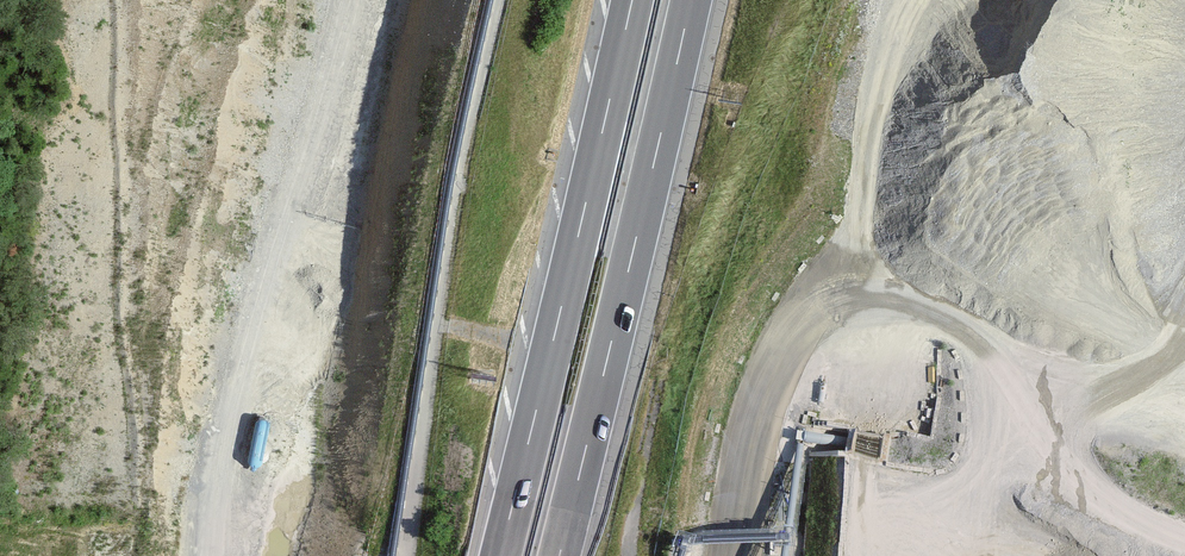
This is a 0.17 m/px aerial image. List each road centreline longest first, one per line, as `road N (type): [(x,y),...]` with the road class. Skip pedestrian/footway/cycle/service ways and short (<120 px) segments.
road 1 (motorway): [(557,555),(690,0)]
road 2 (motorway): [(631,0),(500,555)]

